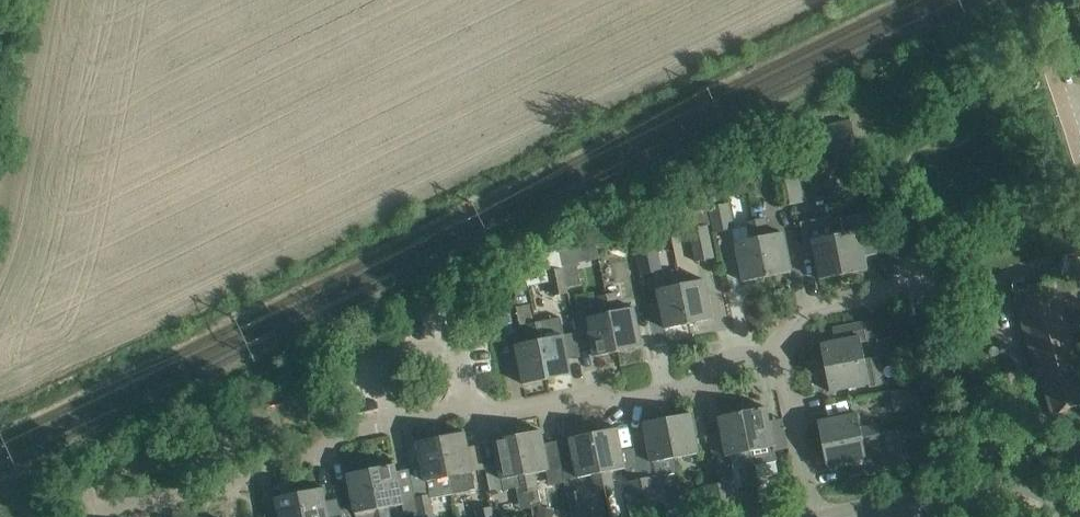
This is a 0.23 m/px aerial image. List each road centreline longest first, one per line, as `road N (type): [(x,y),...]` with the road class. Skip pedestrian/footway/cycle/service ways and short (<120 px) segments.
road 1 (residential): [(104,505),(473,422),(703,393),(713,370),(761,359)]
road 2 (tertiary): [(853,516),(963,495),(1048,500),(1079,515)]
road 3 (residential): [(816,516),(794,383),(777,362),(761,359)]
road 4 (residential): [(761,359),(788,325),(833,291),(885,281)]

